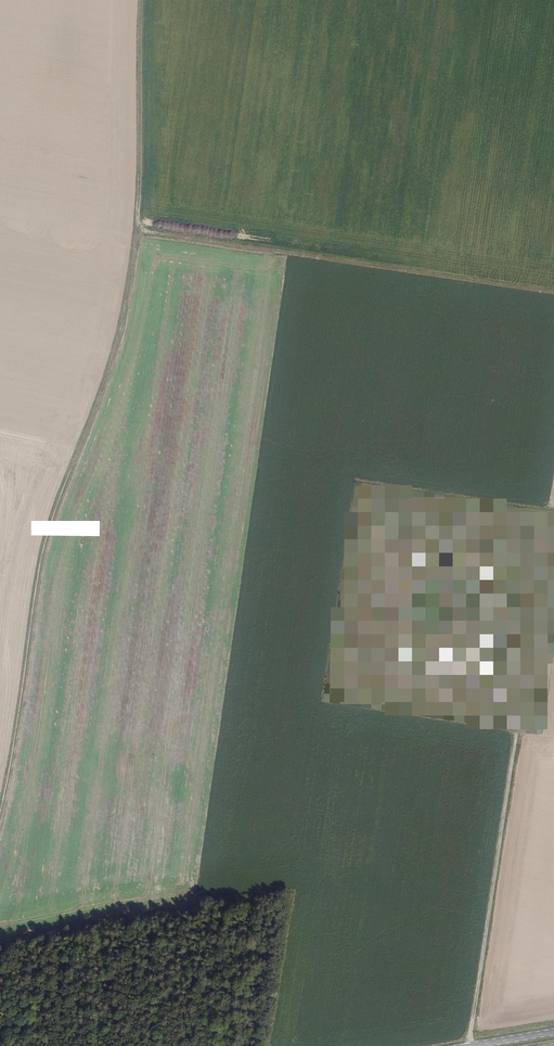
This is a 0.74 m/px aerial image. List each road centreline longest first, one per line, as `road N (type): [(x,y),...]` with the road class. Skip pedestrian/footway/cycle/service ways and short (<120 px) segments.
road 1 (track): [(553,292),(135,228),(144,0)]
road 2 (track): [(135,228),(121,340),(42,567),(0,821)]
road 3 (unclassified): [(518,729),(469,1045)]

